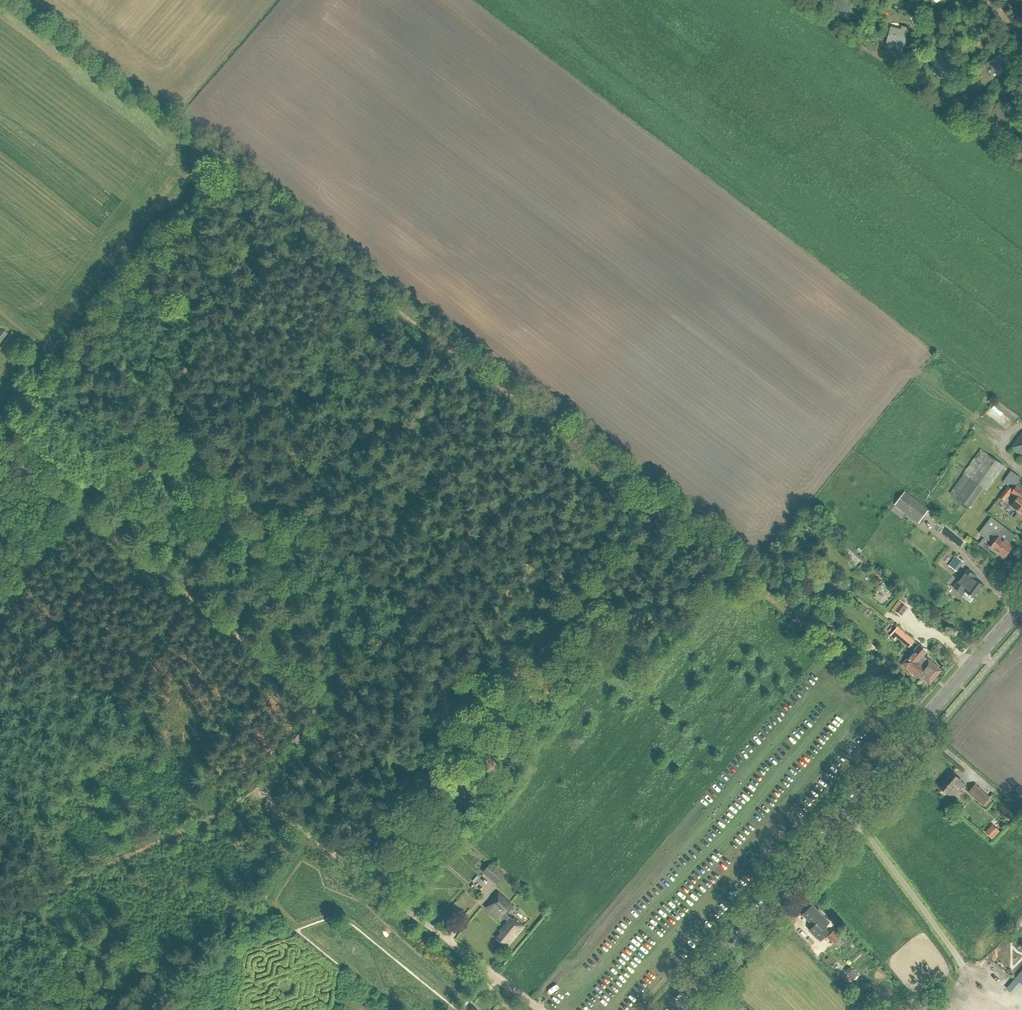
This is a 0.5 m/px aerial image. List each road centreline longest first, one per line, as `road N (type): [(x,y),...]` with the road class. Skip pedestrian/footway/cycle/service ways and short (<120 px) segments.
road 1 (secondary): [(671,1009),(1021,606)]
road 2 (track): [(541,1009),(275,809),(265,789)]
road 3 (track): [(320,707),(301,684),(71,505)]
road 4 (track): [(362,875),(440,764),(567,652)]

